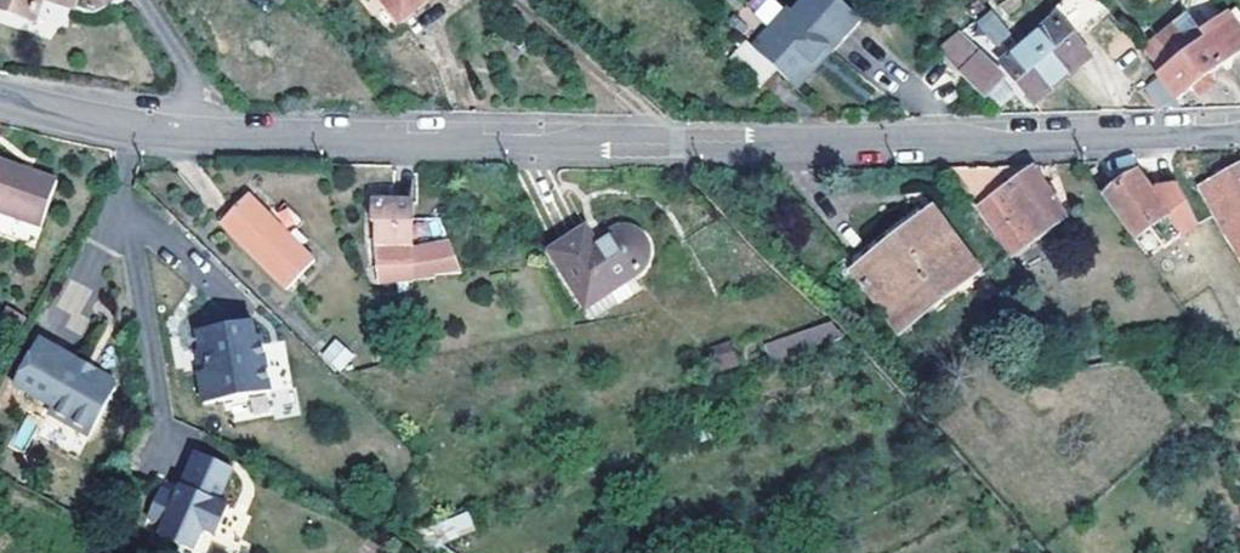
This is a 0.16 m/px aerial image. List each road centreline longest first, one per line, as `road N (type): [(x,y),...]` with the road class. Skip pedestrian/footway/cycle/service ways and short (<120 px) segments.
road 1 (residential): [(0,95),(225,141),(925,145),(1239,131)]

